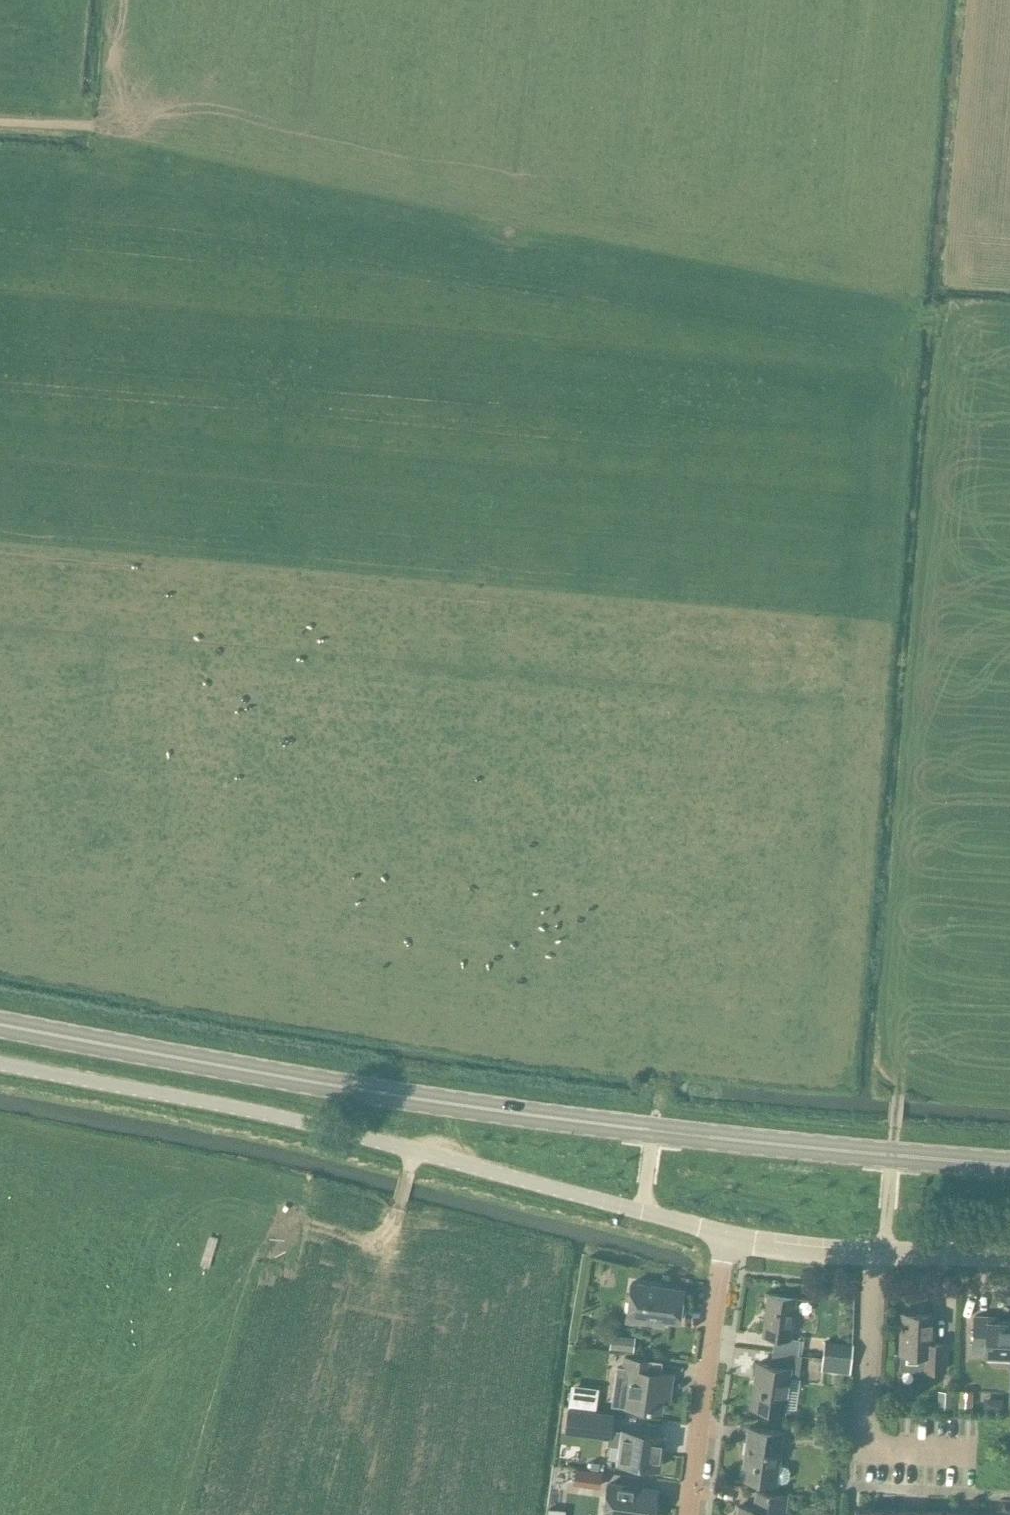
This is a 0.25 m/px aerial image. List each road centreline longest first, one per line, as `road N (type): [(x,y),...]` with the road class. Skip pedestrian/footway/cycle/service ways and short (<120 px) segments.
road 1 (secondary): [(1009,1165),(530,1114),(0,1022)]
road 2 (unclassified): [(726,1238),(338,1129),(0,1062)]
road 3 (unclassified): [(1009,1251),(850,1254),(726,1238)]
road 4 (residential): [(688,1514),(726,1238)]
road 5 (track): [(883,1254),(896,1096)]
road 6 (track): [(642,1212),(659,1076)]

